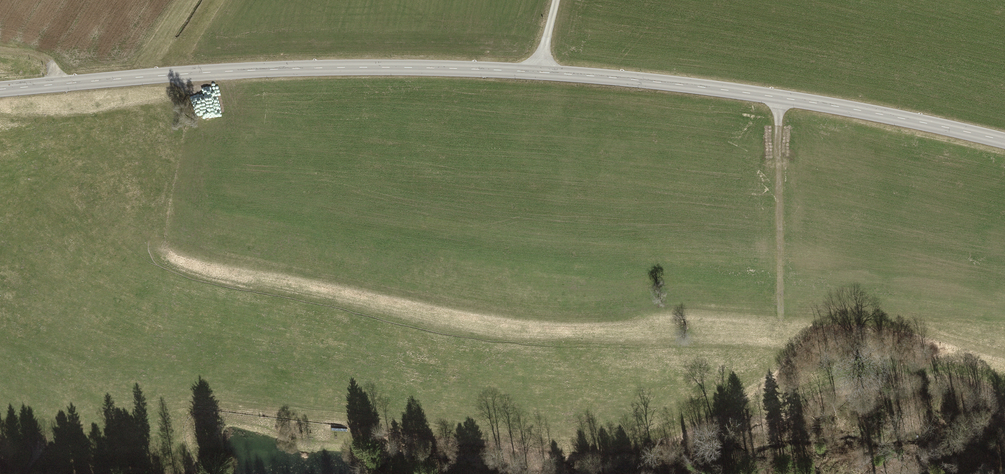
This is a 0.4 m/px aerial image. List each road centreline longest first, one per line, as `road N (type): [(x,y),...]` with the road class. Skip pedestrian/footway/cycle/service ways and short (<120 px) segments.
road 1 (tertiary): [(1004,143),(778,98),(537,73),(324,70),(0,91)]
road 2 (track): [(0,219),(189,409)]
road 3 (track): [(778,98),(780,320)]

